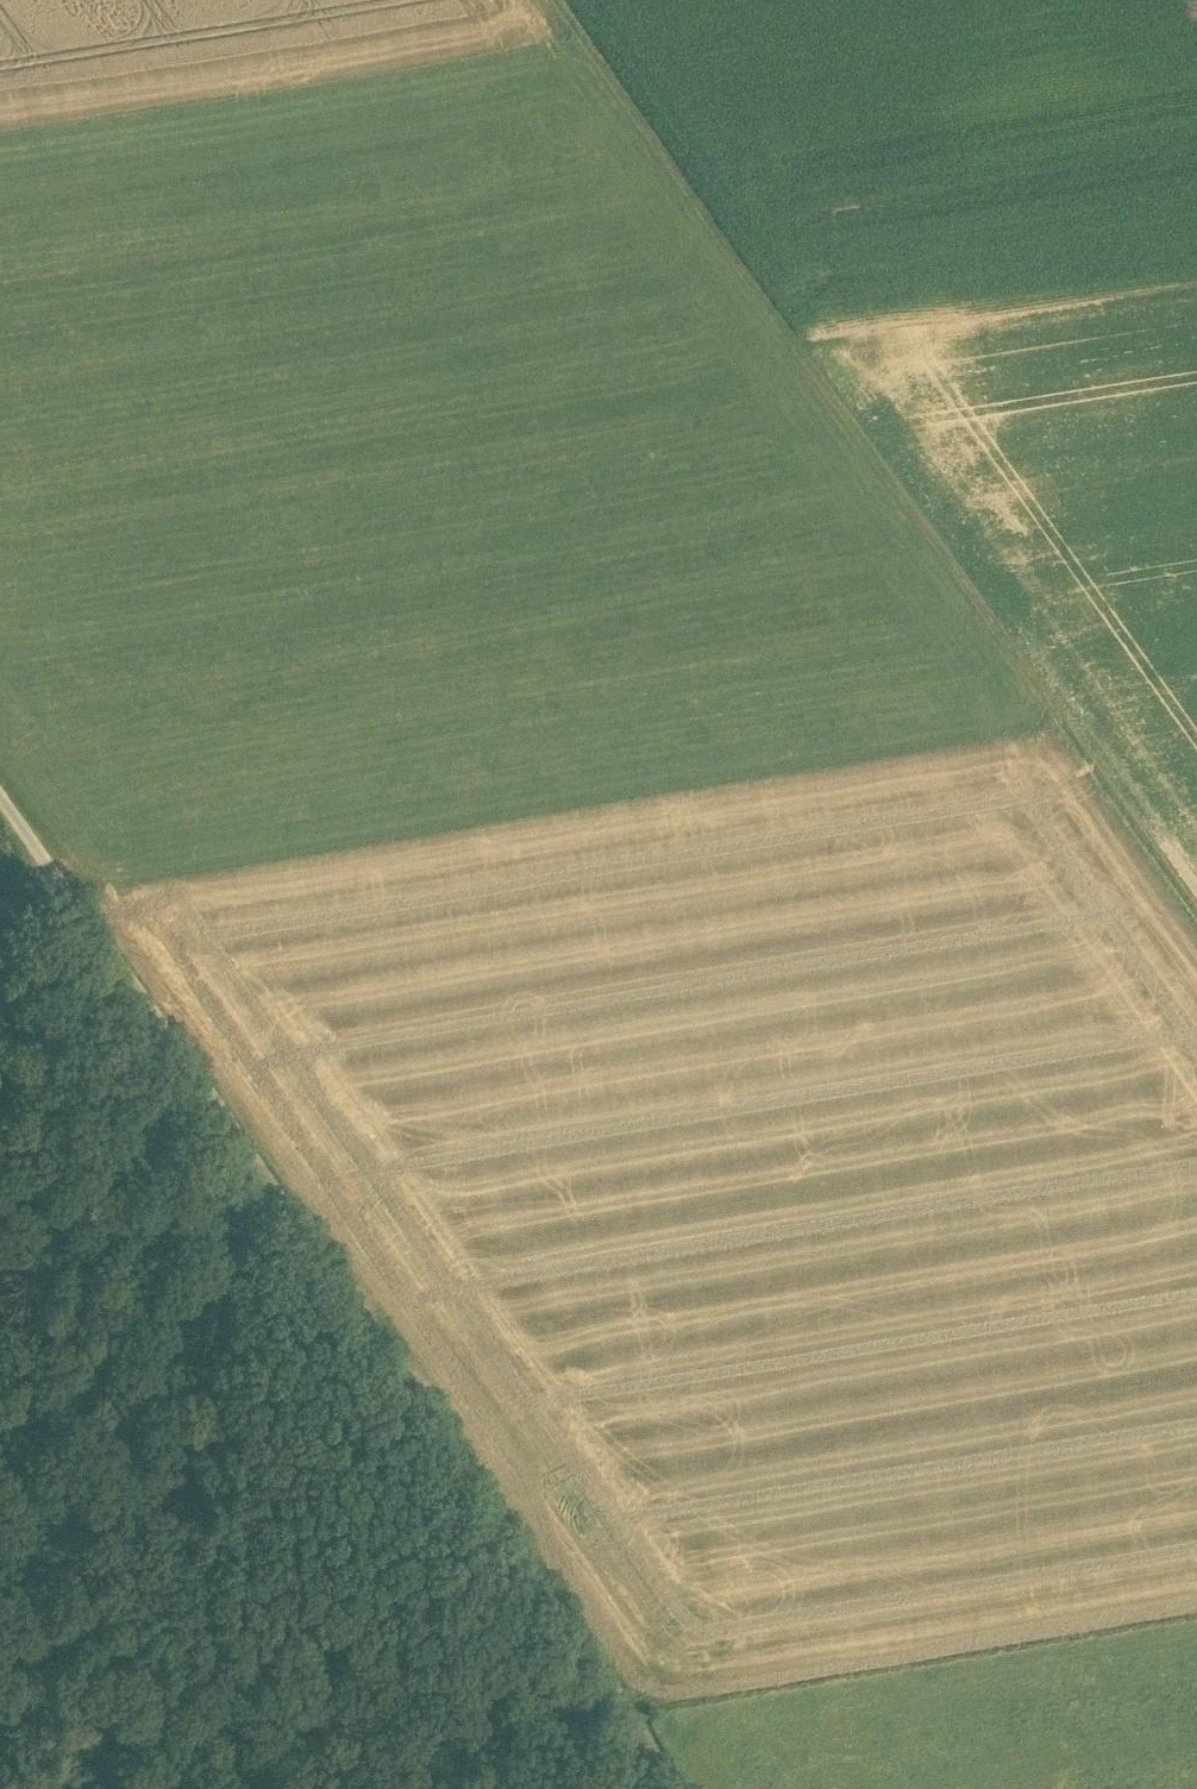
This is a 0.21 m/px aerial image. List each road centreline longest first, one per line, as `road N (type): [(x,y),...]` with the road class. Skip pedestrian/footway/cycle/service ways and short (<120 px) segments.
road 1 (unclassified): [(0,792),(462,1445),(682,1788)]

